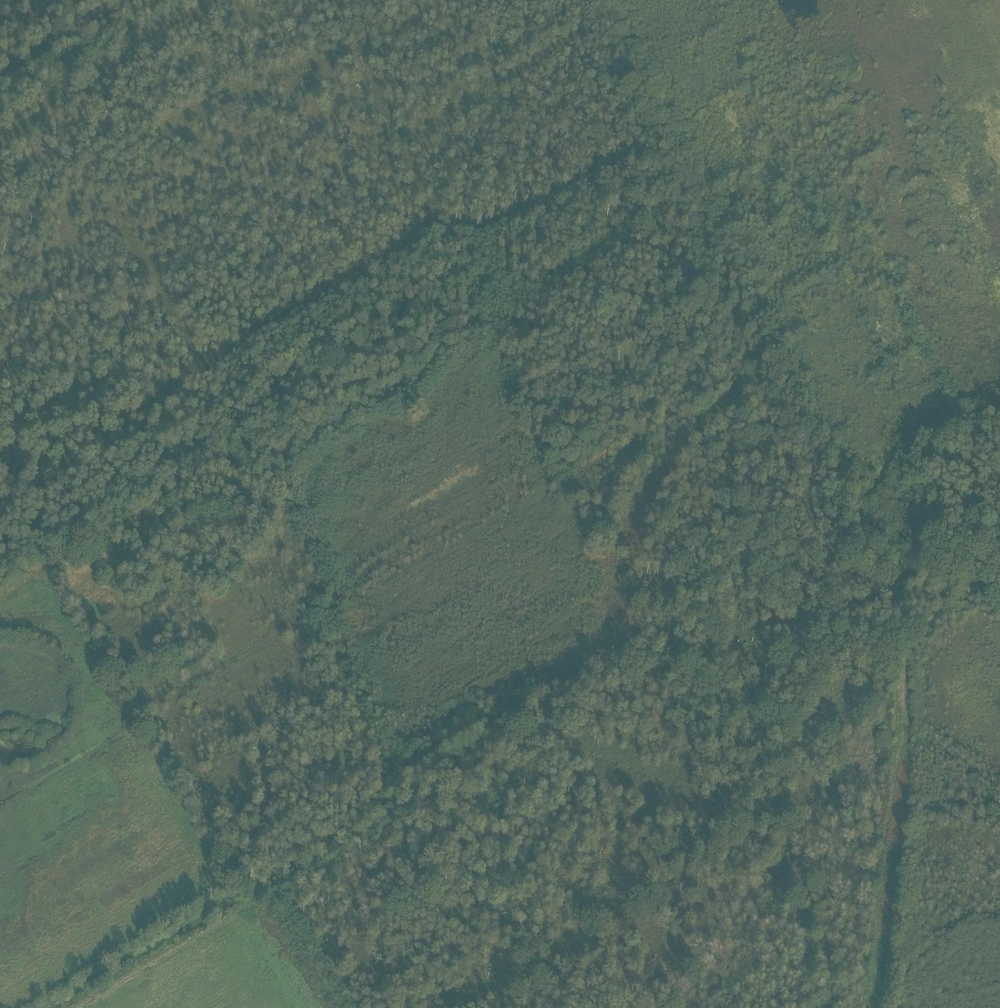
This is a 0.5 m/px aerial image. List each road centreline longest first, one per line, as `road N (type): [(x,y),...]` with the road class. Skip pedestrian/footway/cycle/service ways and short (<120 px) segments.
road 1 (track): [(866,1007),(910,674),(907,647),(944,606),(999,579)]

